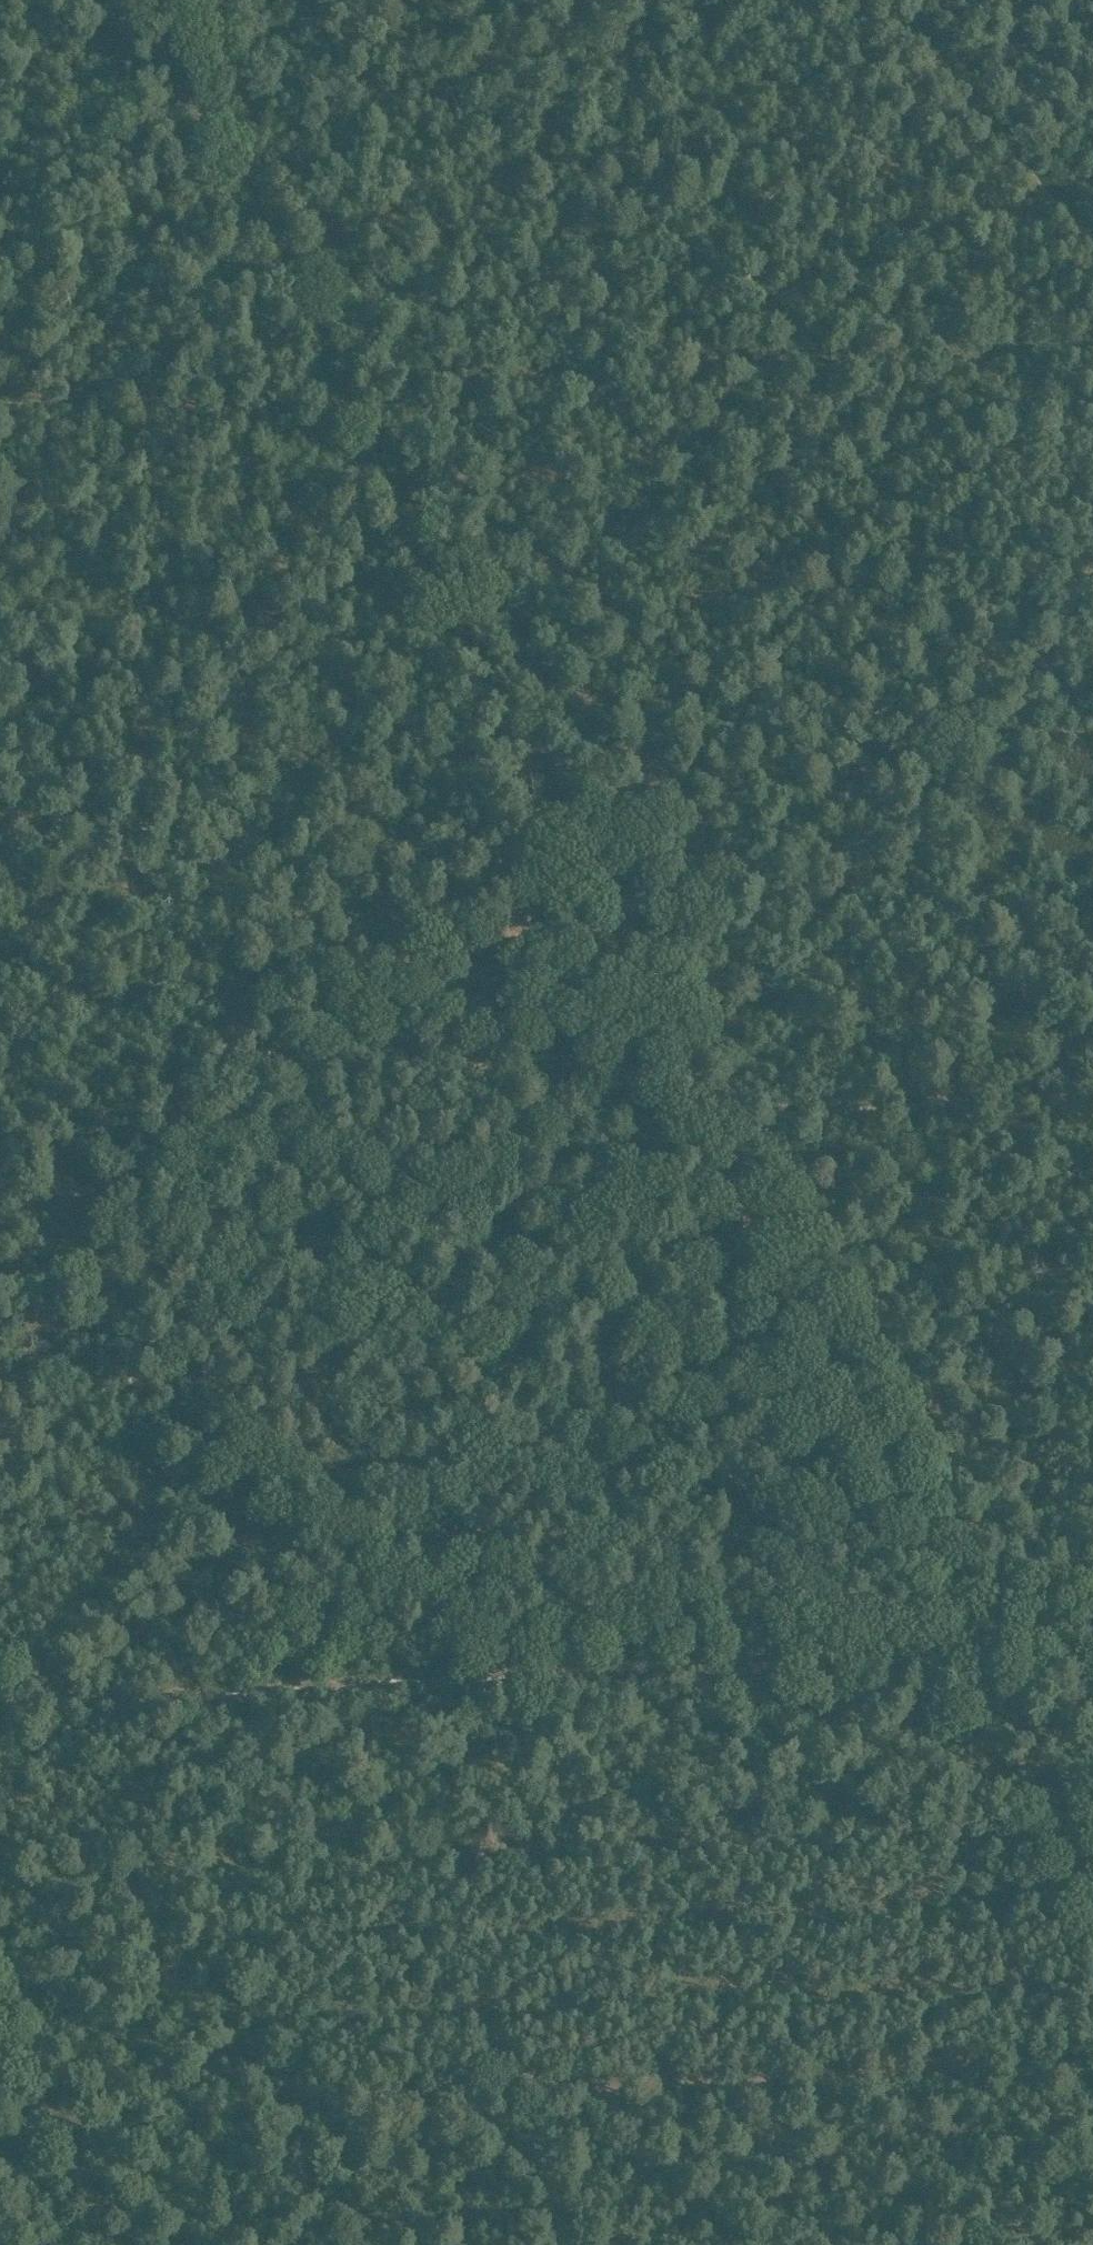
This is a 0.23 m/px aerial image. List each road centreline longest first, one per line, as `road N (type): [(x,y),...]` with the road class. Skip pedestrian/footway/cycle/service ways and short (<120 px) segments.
road 1 (track): [(1092,1914),(376,456)]
road 2 (track): [(0,1702),(1092,1646)]
road 3 (track): [(50,2131),(1092,2059)]
road 4 (track): [(1092,729),(524,767)]
road 5 (track): [(376,456),(148,0)]
road 6 (track): [(1092,1083),(701,1110)]
road 7 (track): [(118,2244),(50,2131)]

